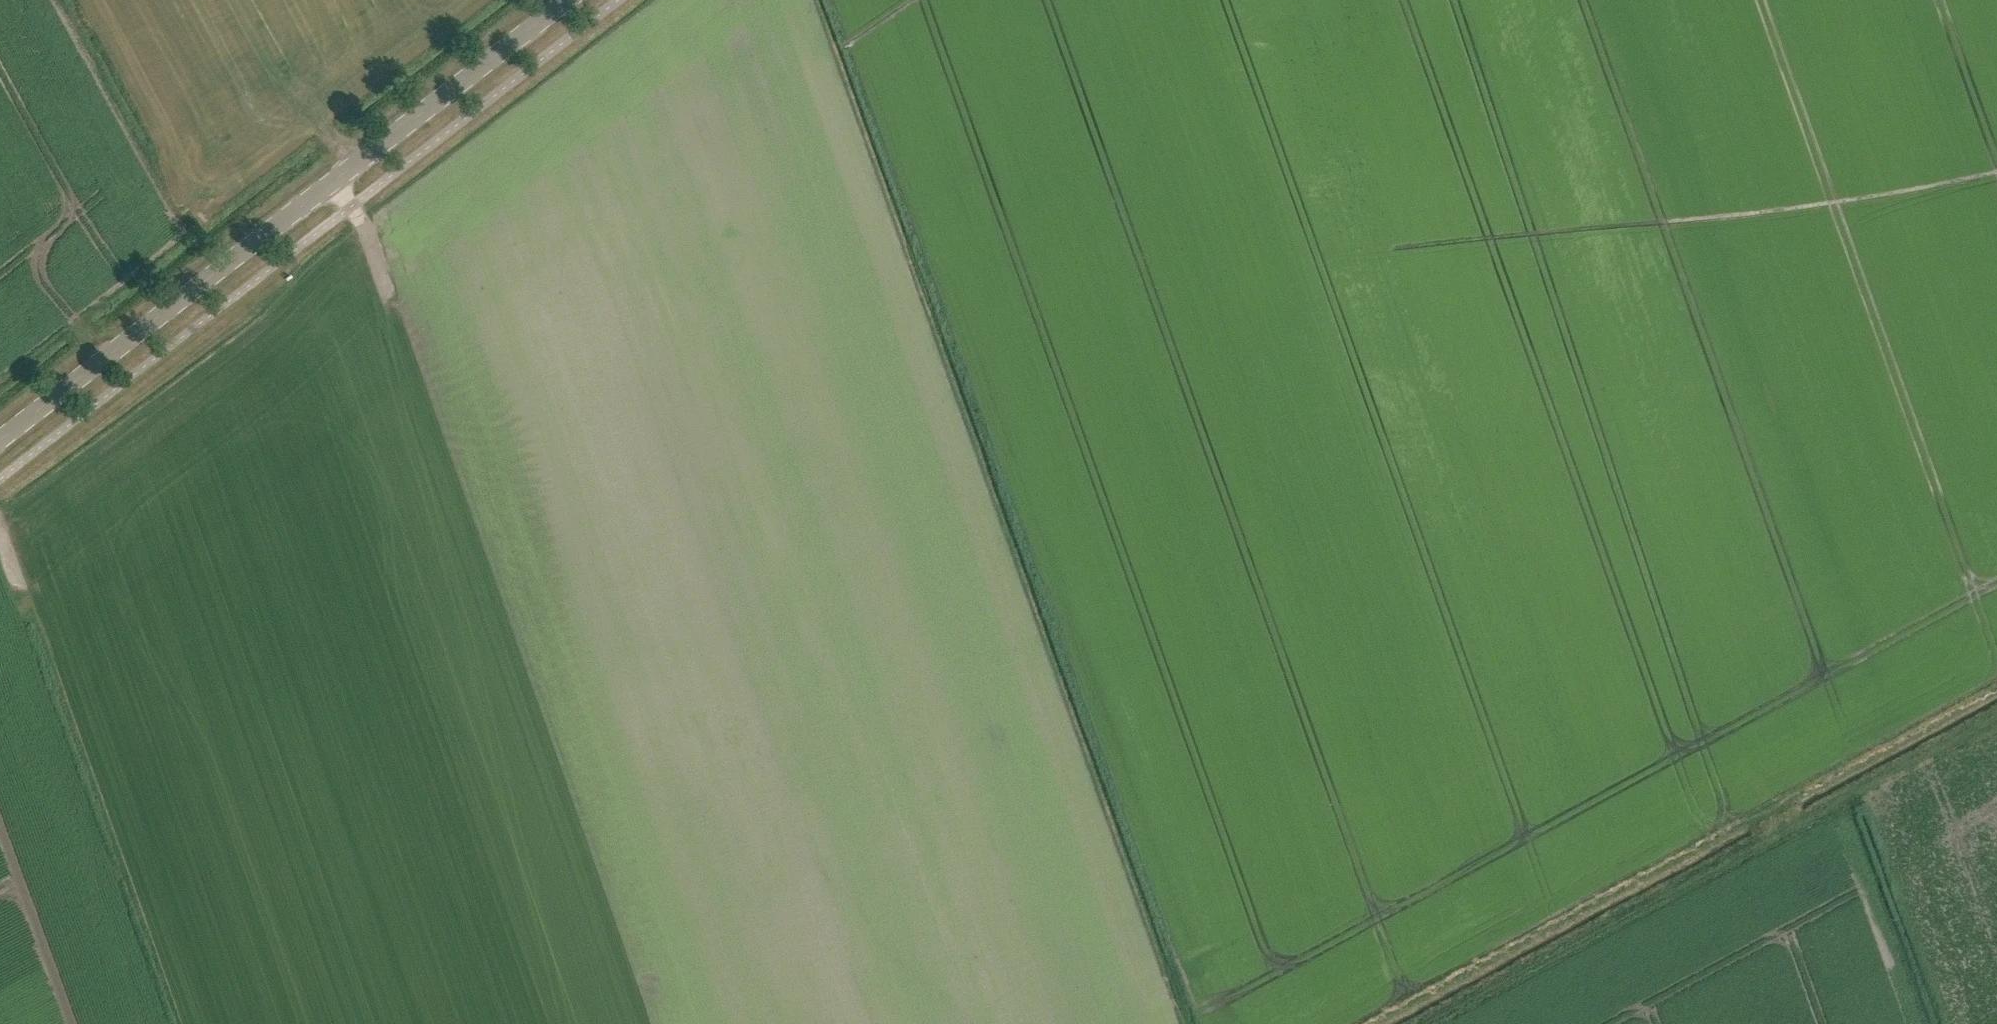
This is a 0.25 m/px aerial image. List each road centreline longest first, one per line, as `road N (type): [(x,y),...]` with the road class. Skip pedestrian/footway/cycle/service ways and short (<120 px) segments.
road 1 (tertiary): [(0,439),(565,0)]

